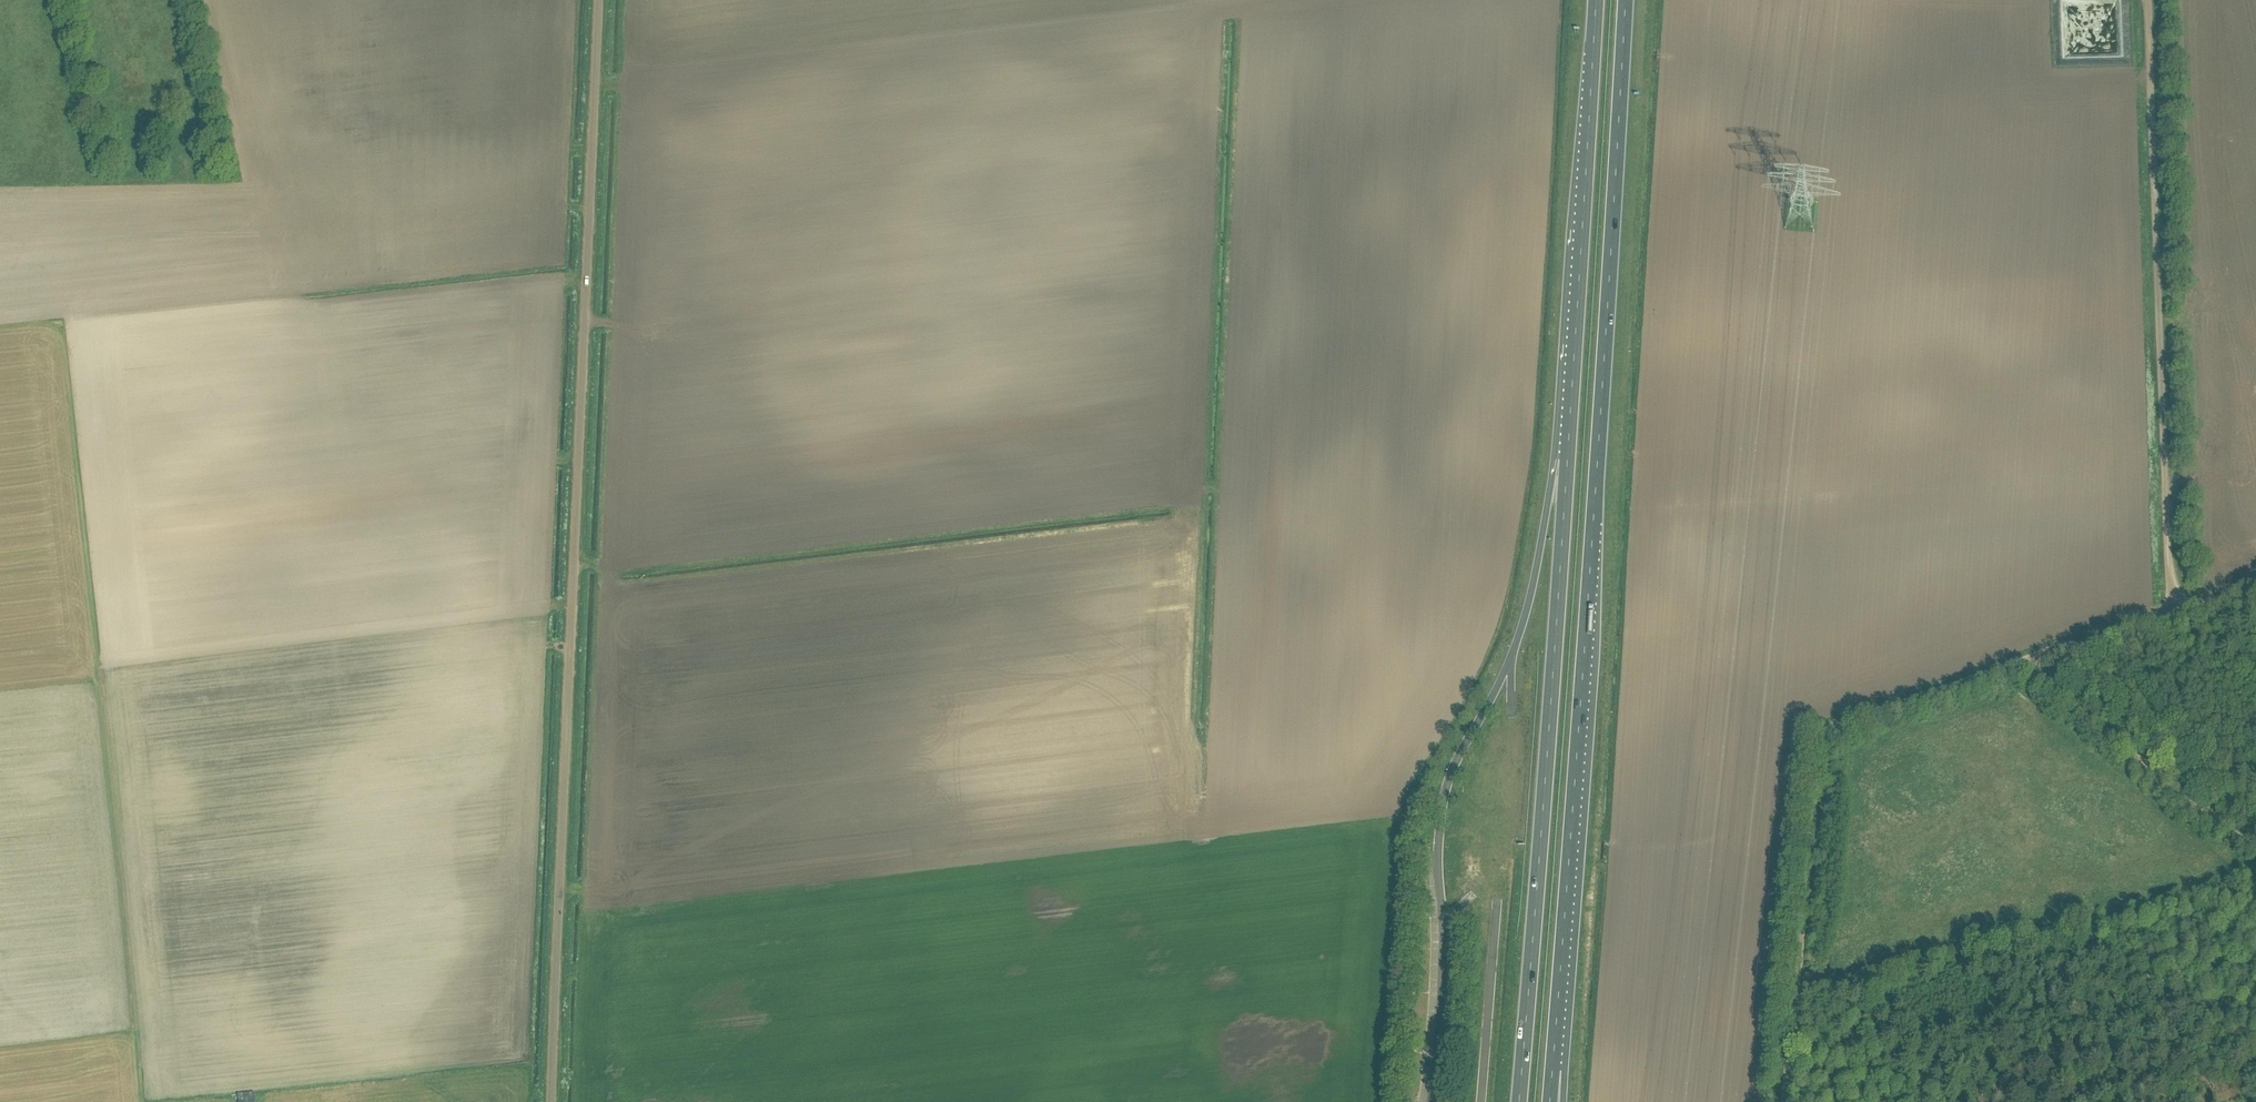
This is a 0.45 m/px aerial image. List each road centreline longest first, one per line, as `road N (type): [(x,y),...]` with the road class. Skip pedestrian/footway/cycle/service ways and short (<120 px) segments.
road 1 (unclassified): [(552,1101),(598,0)]
road 2 (trunk): [(1555,1042),(1625,0)]
road 3 (trunk): [(1569,436),(1519,1101)]
road 4 (unclassified): [(2171,613),(2147,0)]
road 5 (track): [(2027,664),(1822,735),(1782,1101)]
road 6 (trunk): [(1596,0),(1569,436)]
road 7 (track): [(2255,849),(2059,697)]
road 8 (trunk): [(1569,436),(1510,665)]
road 9 (track): [(2061,650),(2255,585)]

